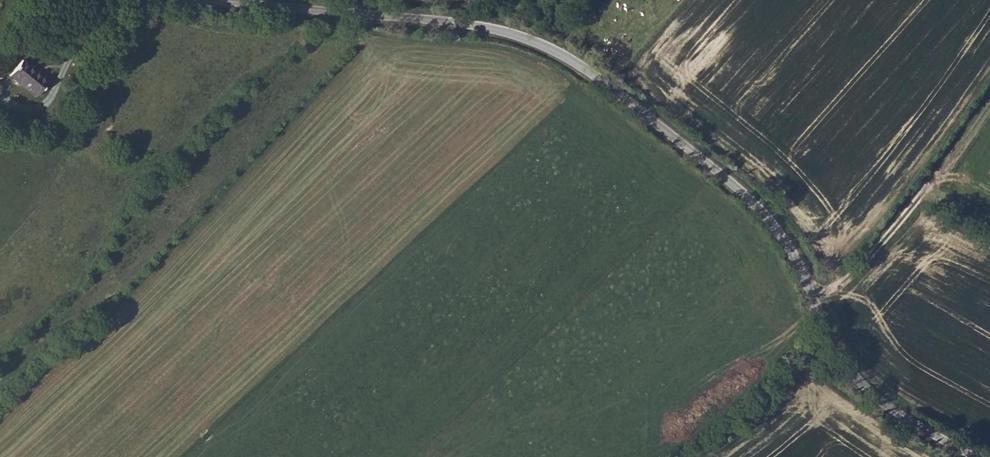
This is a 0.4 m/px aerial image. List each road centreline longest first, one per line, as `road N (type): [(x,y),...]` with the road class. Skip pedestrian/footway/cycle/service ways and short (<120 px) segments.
road 1 (unclassified): [(195,0),(405,14),(497,30),(567,58),(750,194),(783,230),(819,295),(838,358),(868,393),(964,456)]
road 2 (track): [(819,295),(843,284),(989,106)]

